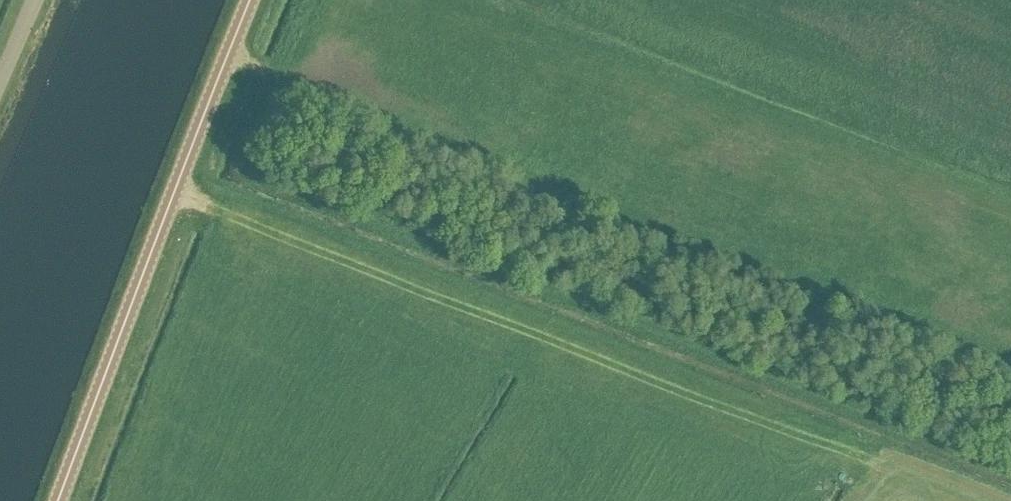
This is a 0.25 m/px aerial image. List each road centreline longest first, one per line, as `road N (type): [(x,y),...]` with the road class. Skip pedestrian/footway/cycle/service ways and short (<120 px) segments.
road 1 (unclassified): [(58,500),(251,0)]

